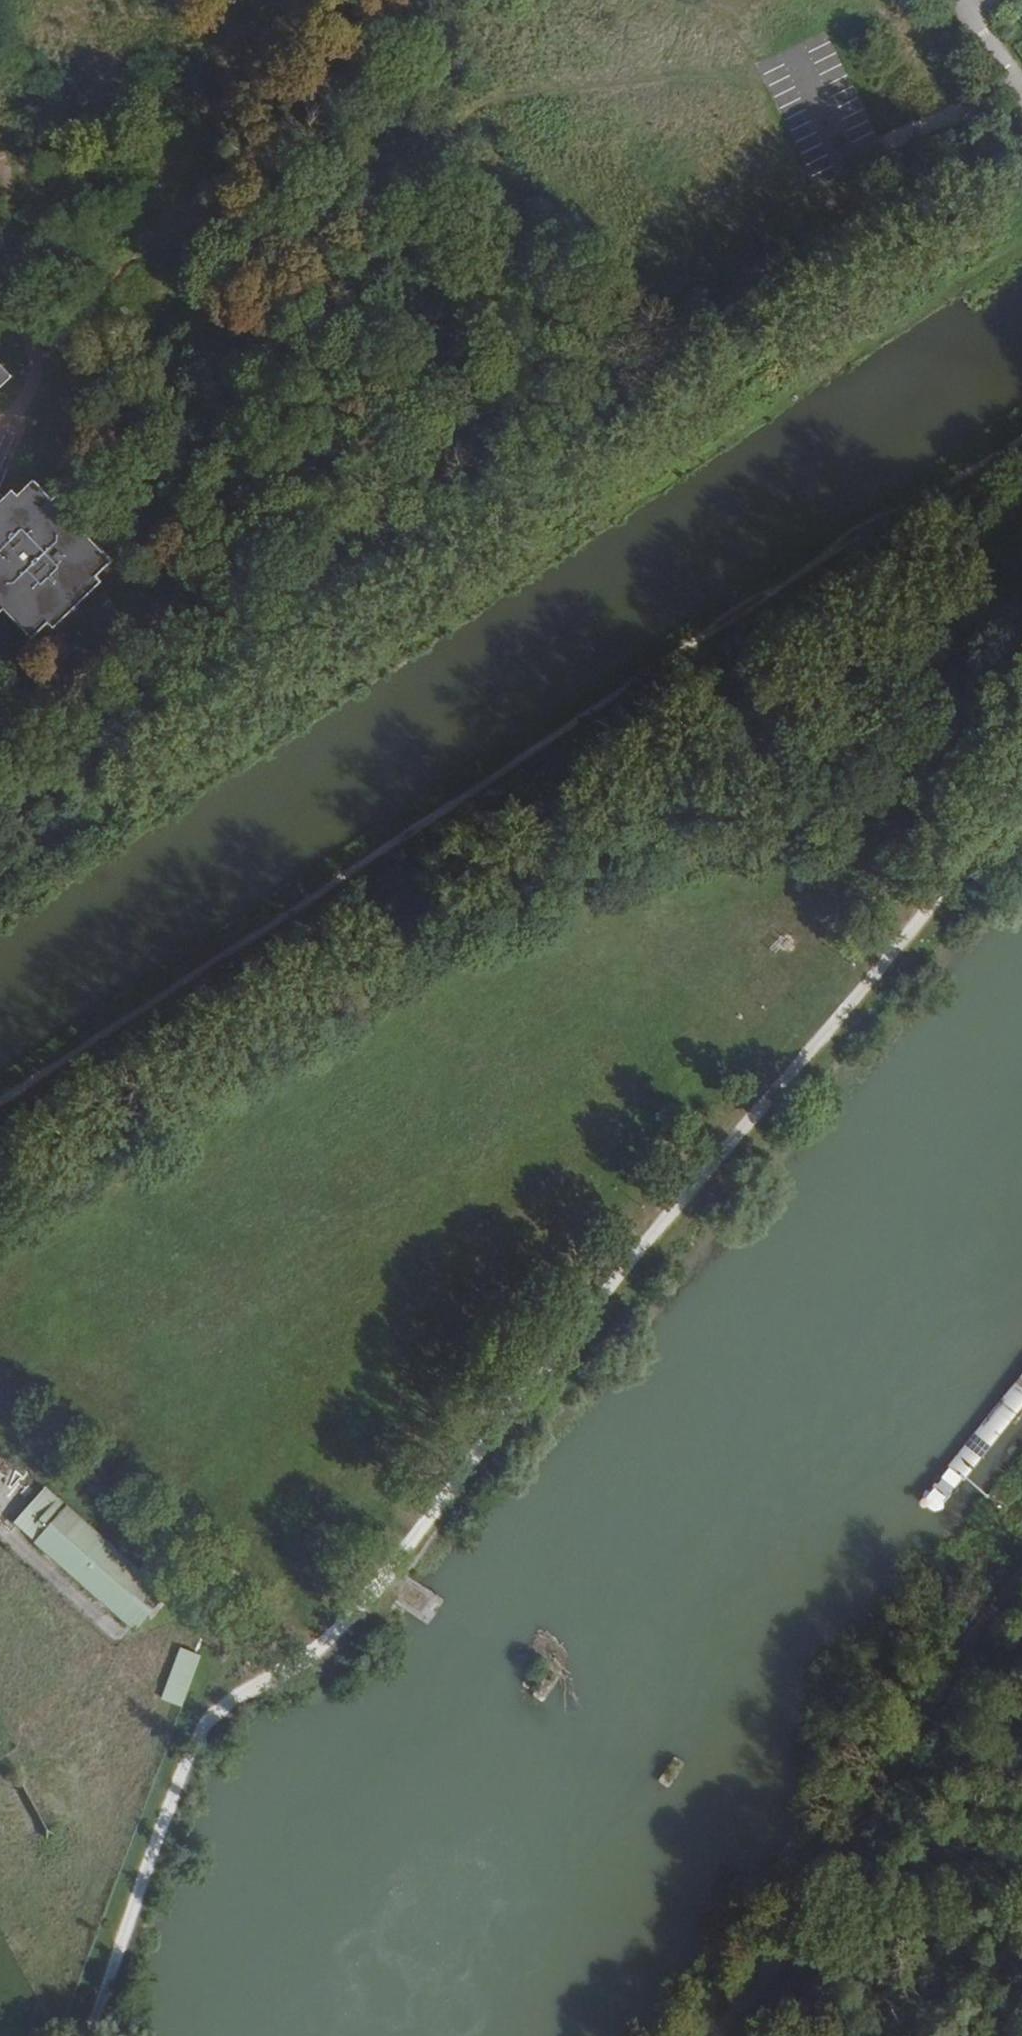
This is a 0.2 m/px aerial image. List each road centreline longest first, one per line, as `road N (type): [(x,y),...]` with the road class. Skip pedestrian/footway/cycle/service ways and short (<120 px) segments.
road 1 (track): [(94,2035),(207,1744),(920,927),(1021,767)]
road 2 (track): [(0,1527),(153,1671)]

